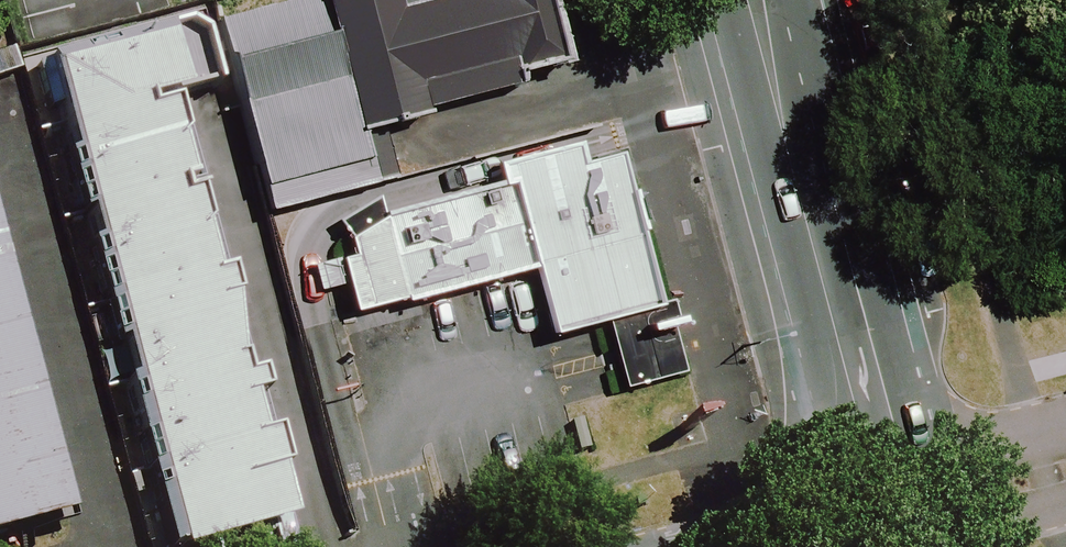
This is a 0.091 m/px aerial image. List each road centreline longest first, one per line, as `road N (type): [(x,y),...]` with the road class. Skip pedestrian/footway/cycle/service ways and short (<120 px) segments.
road 1 (secondary): [(753,0),(774,109),(882,517)]
road 2 (residential): [(882,517),(1065,470)]

